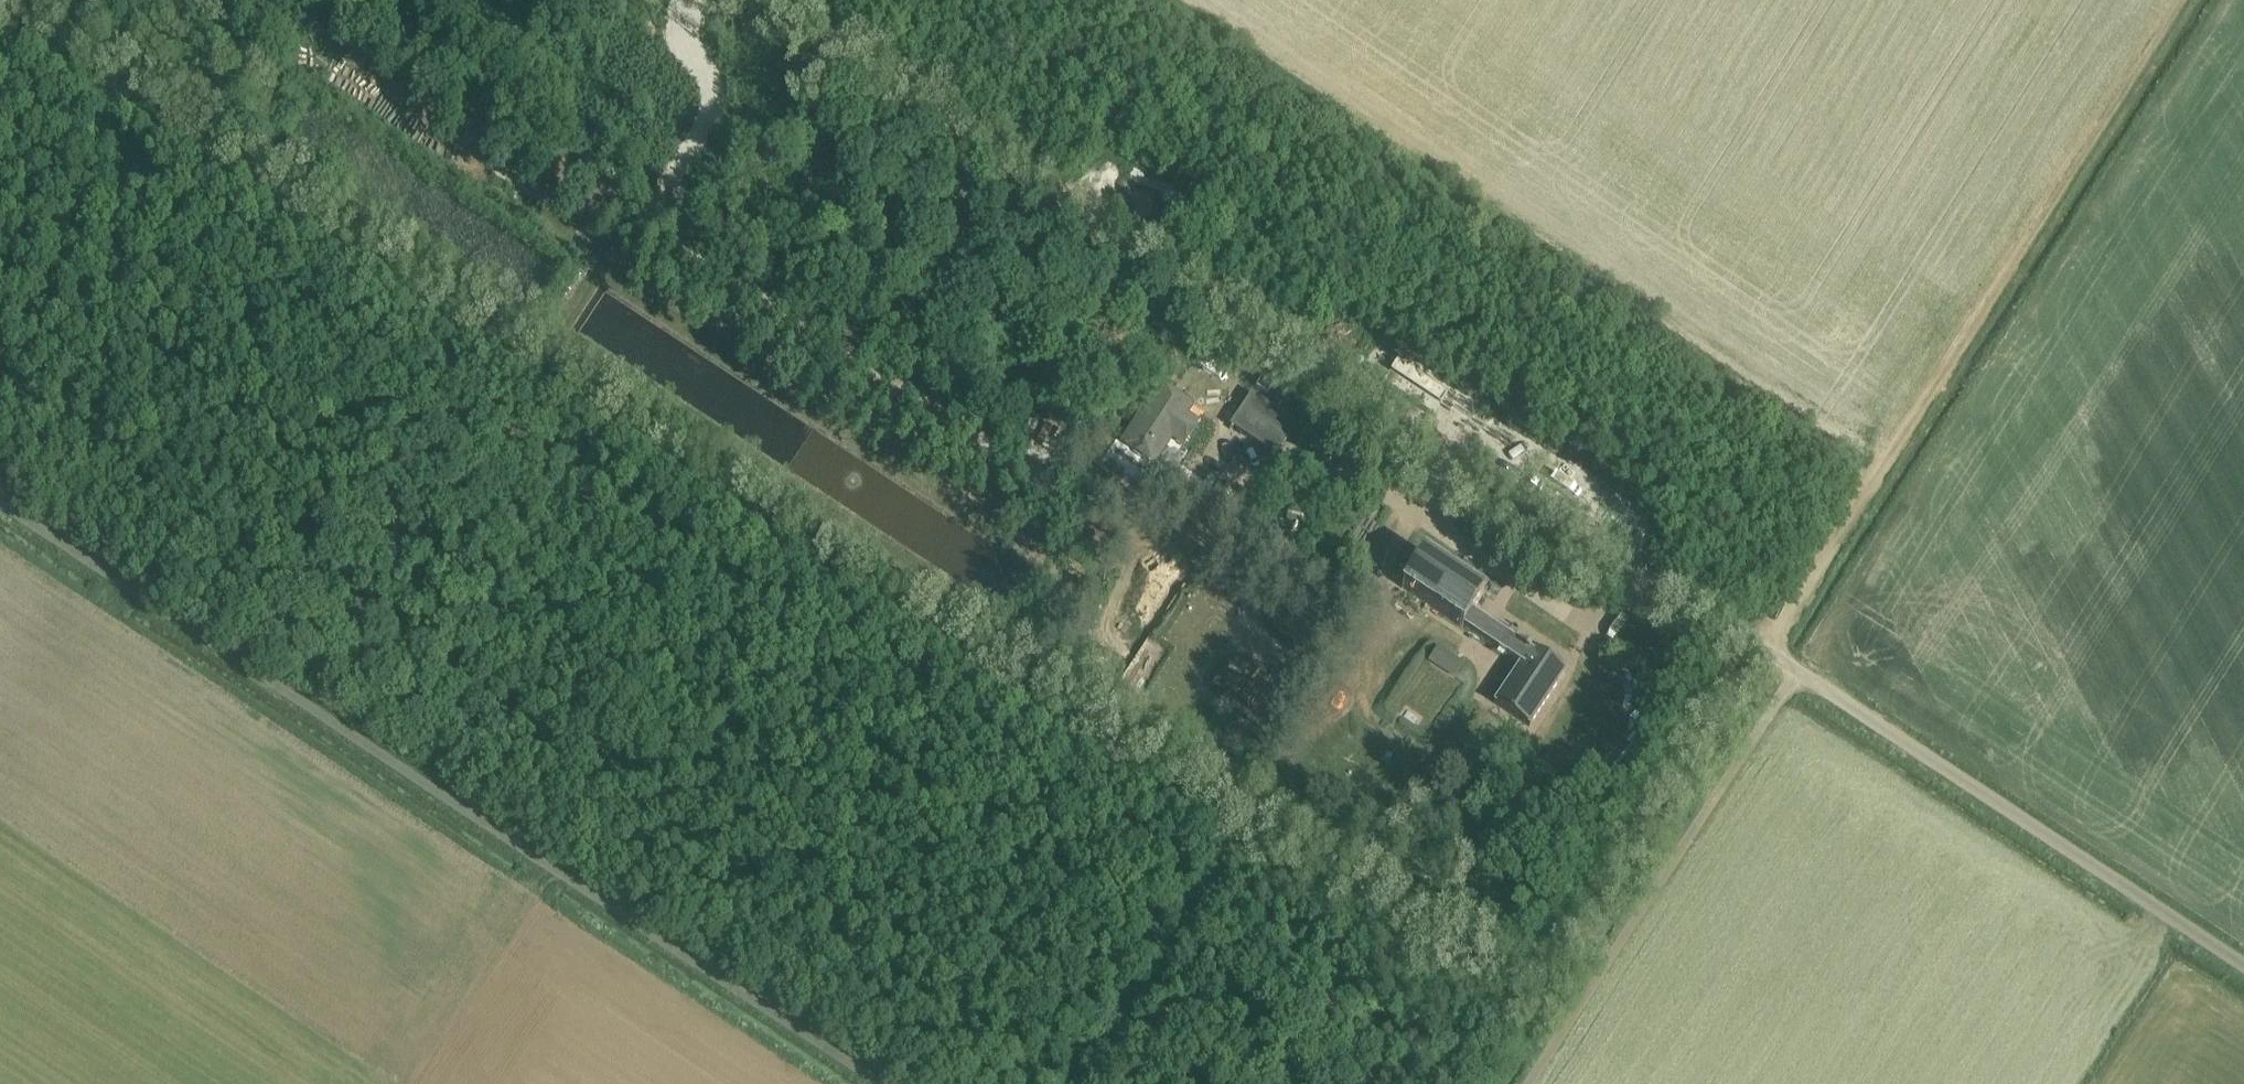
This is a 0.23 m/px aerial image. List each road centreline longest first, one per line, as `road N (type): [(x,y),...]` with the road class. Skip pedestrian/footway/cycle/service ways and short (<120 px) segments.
road 1 (track): [(1549,1047),(0,38)]
road 2 (track): [(1767,650),(784,0)]
road 3 (track): [(1767,650),(2189,0)]
road 4 (unclassified): [(2243,961),(1789,664)]

